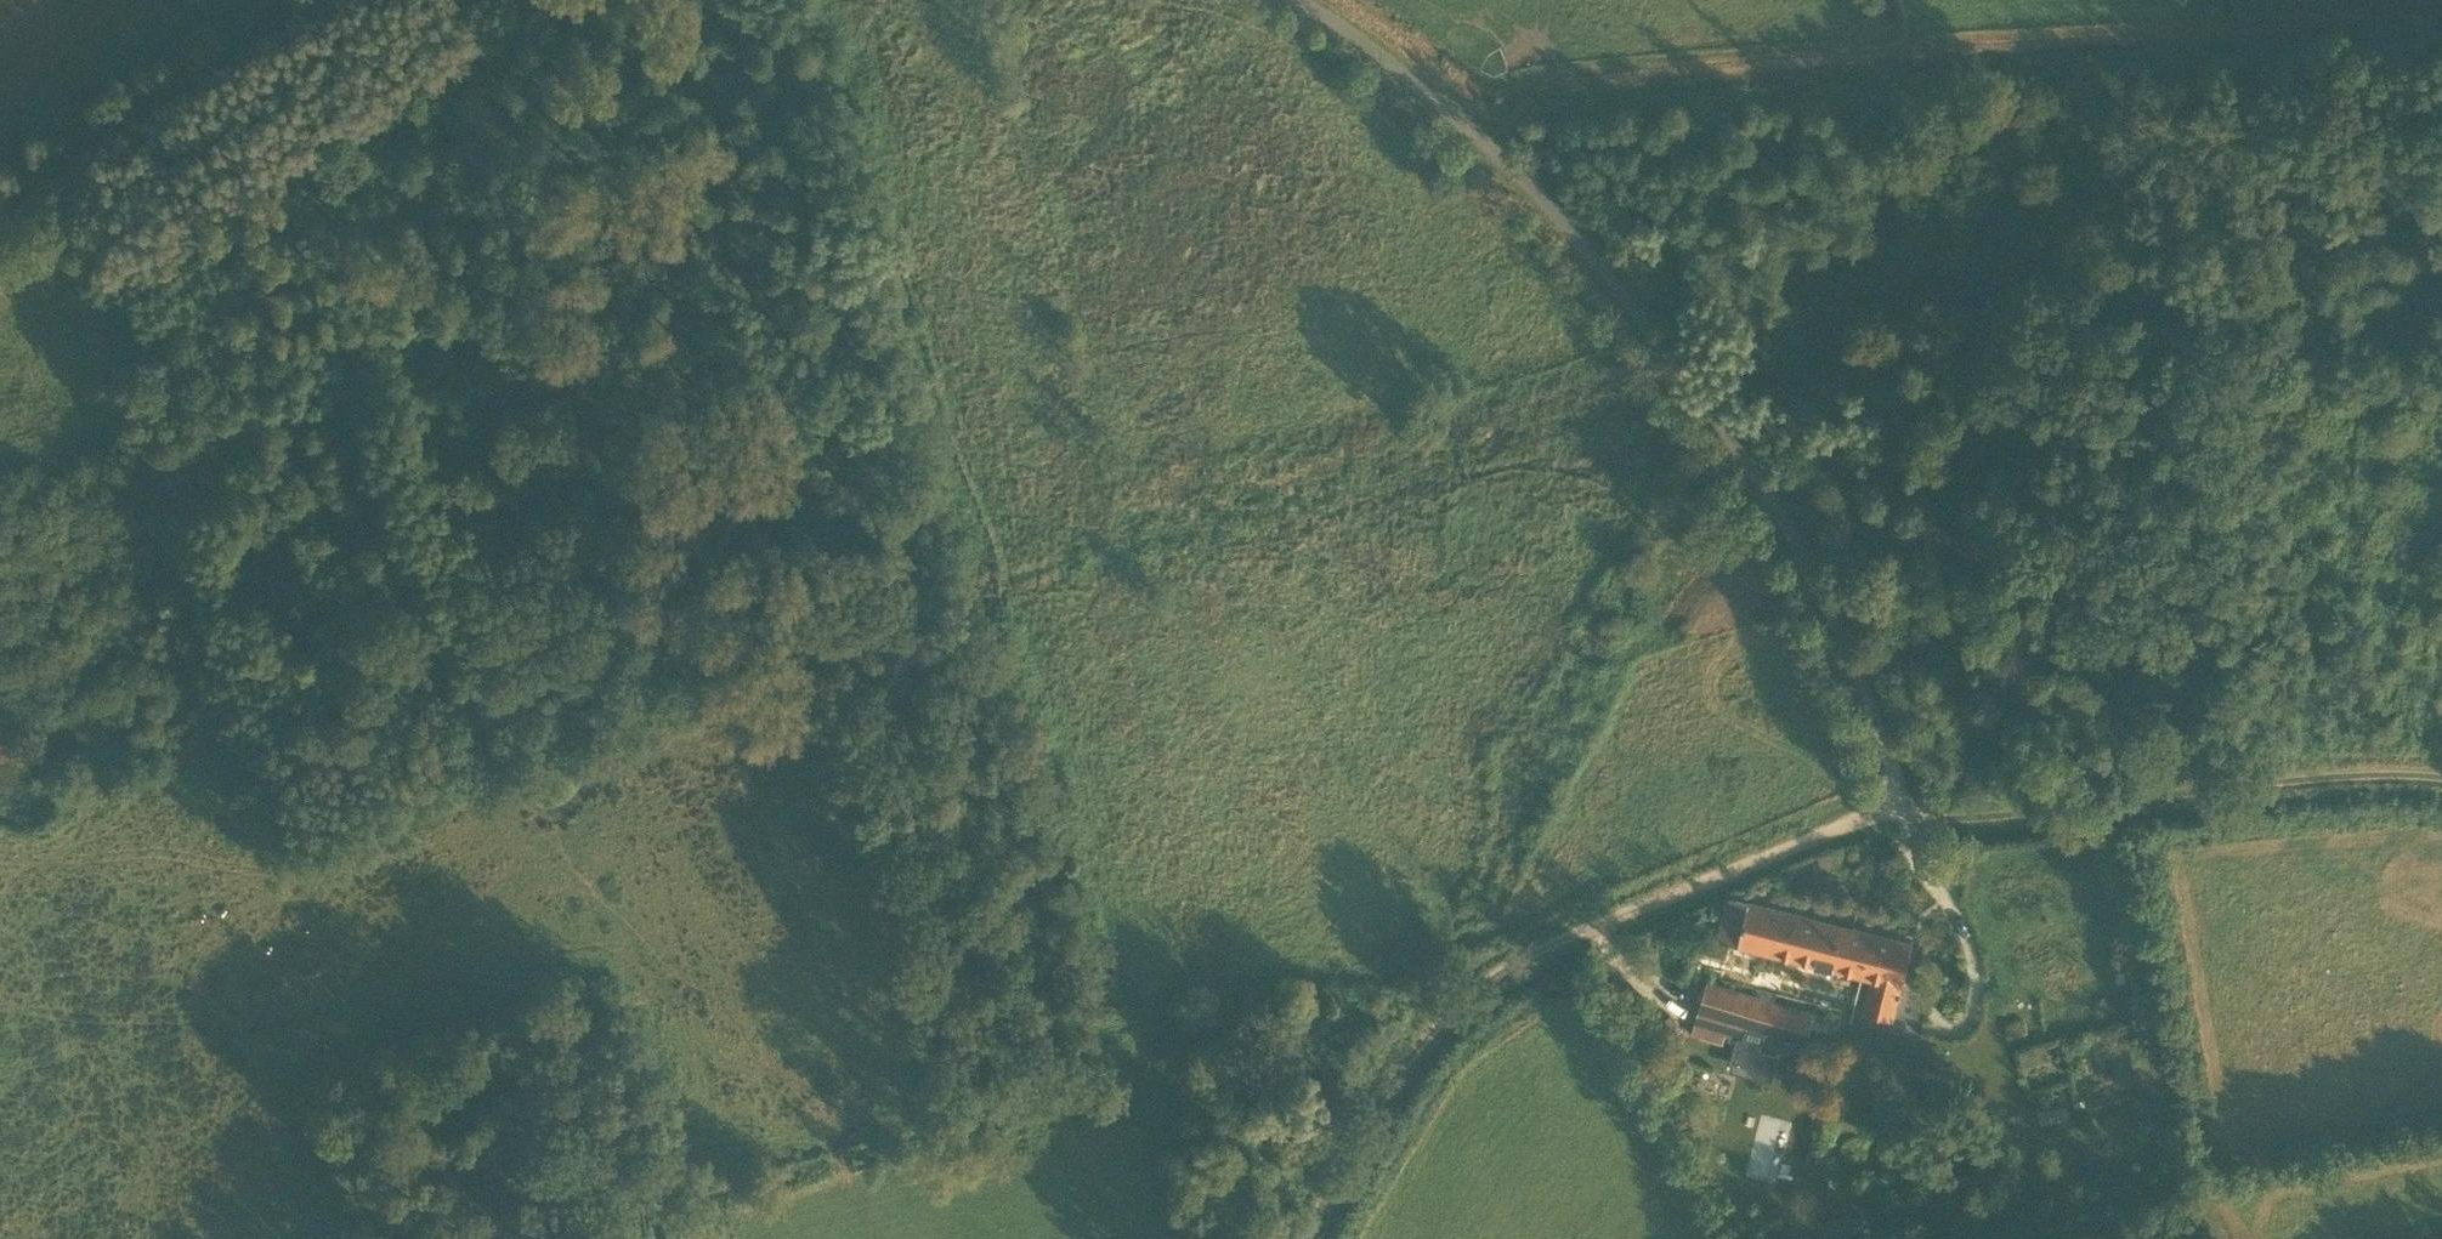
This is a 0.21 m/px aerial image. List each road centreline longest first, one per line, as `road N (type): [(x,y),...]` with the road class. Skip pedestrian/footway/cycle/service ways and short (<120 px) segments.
road 1 (unclassified): [(1903,805),(1877,722),(1774,501),(1621,290),(1493,150),(1327,13),(1297,0)]
road 2 (track): [(1493,150),(1515,95),(1551,74),(2441,3)]
road 3 (track): [(1307,1238),(1426,1031),(1493,975),(1903,805)]
road 4 (track): [(1903,805),(1943,818),(2040,814),(2362,773),(2441,776)]
road 5 (track): [(341,0),(0,214)]

